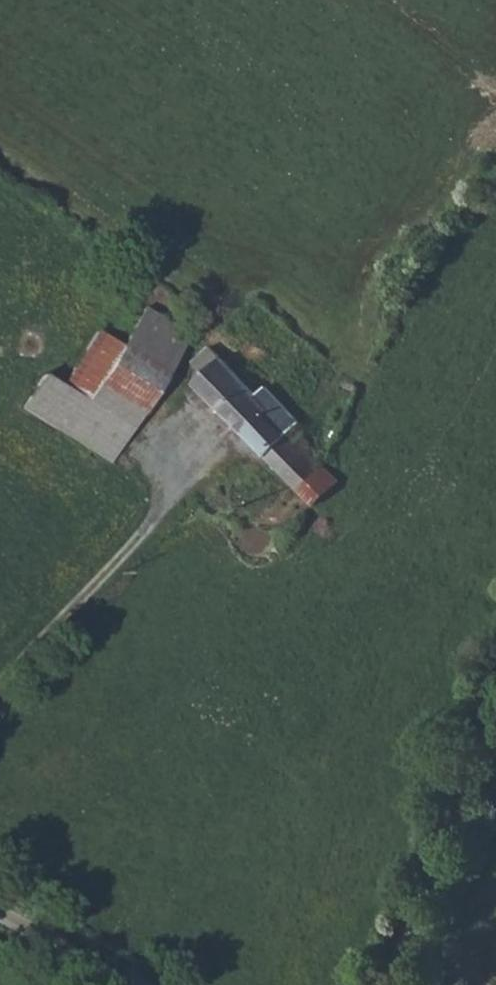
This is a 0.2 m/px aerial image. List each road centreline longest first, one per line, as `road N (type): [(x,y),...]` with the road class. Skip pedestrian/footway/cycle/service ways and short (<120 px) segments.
road 1 (track): [(0,688),(191,471)]
road 2 (track): [(392,984),(495,730)]
road 3 (unclassified): [(0,920),(112,984)]

